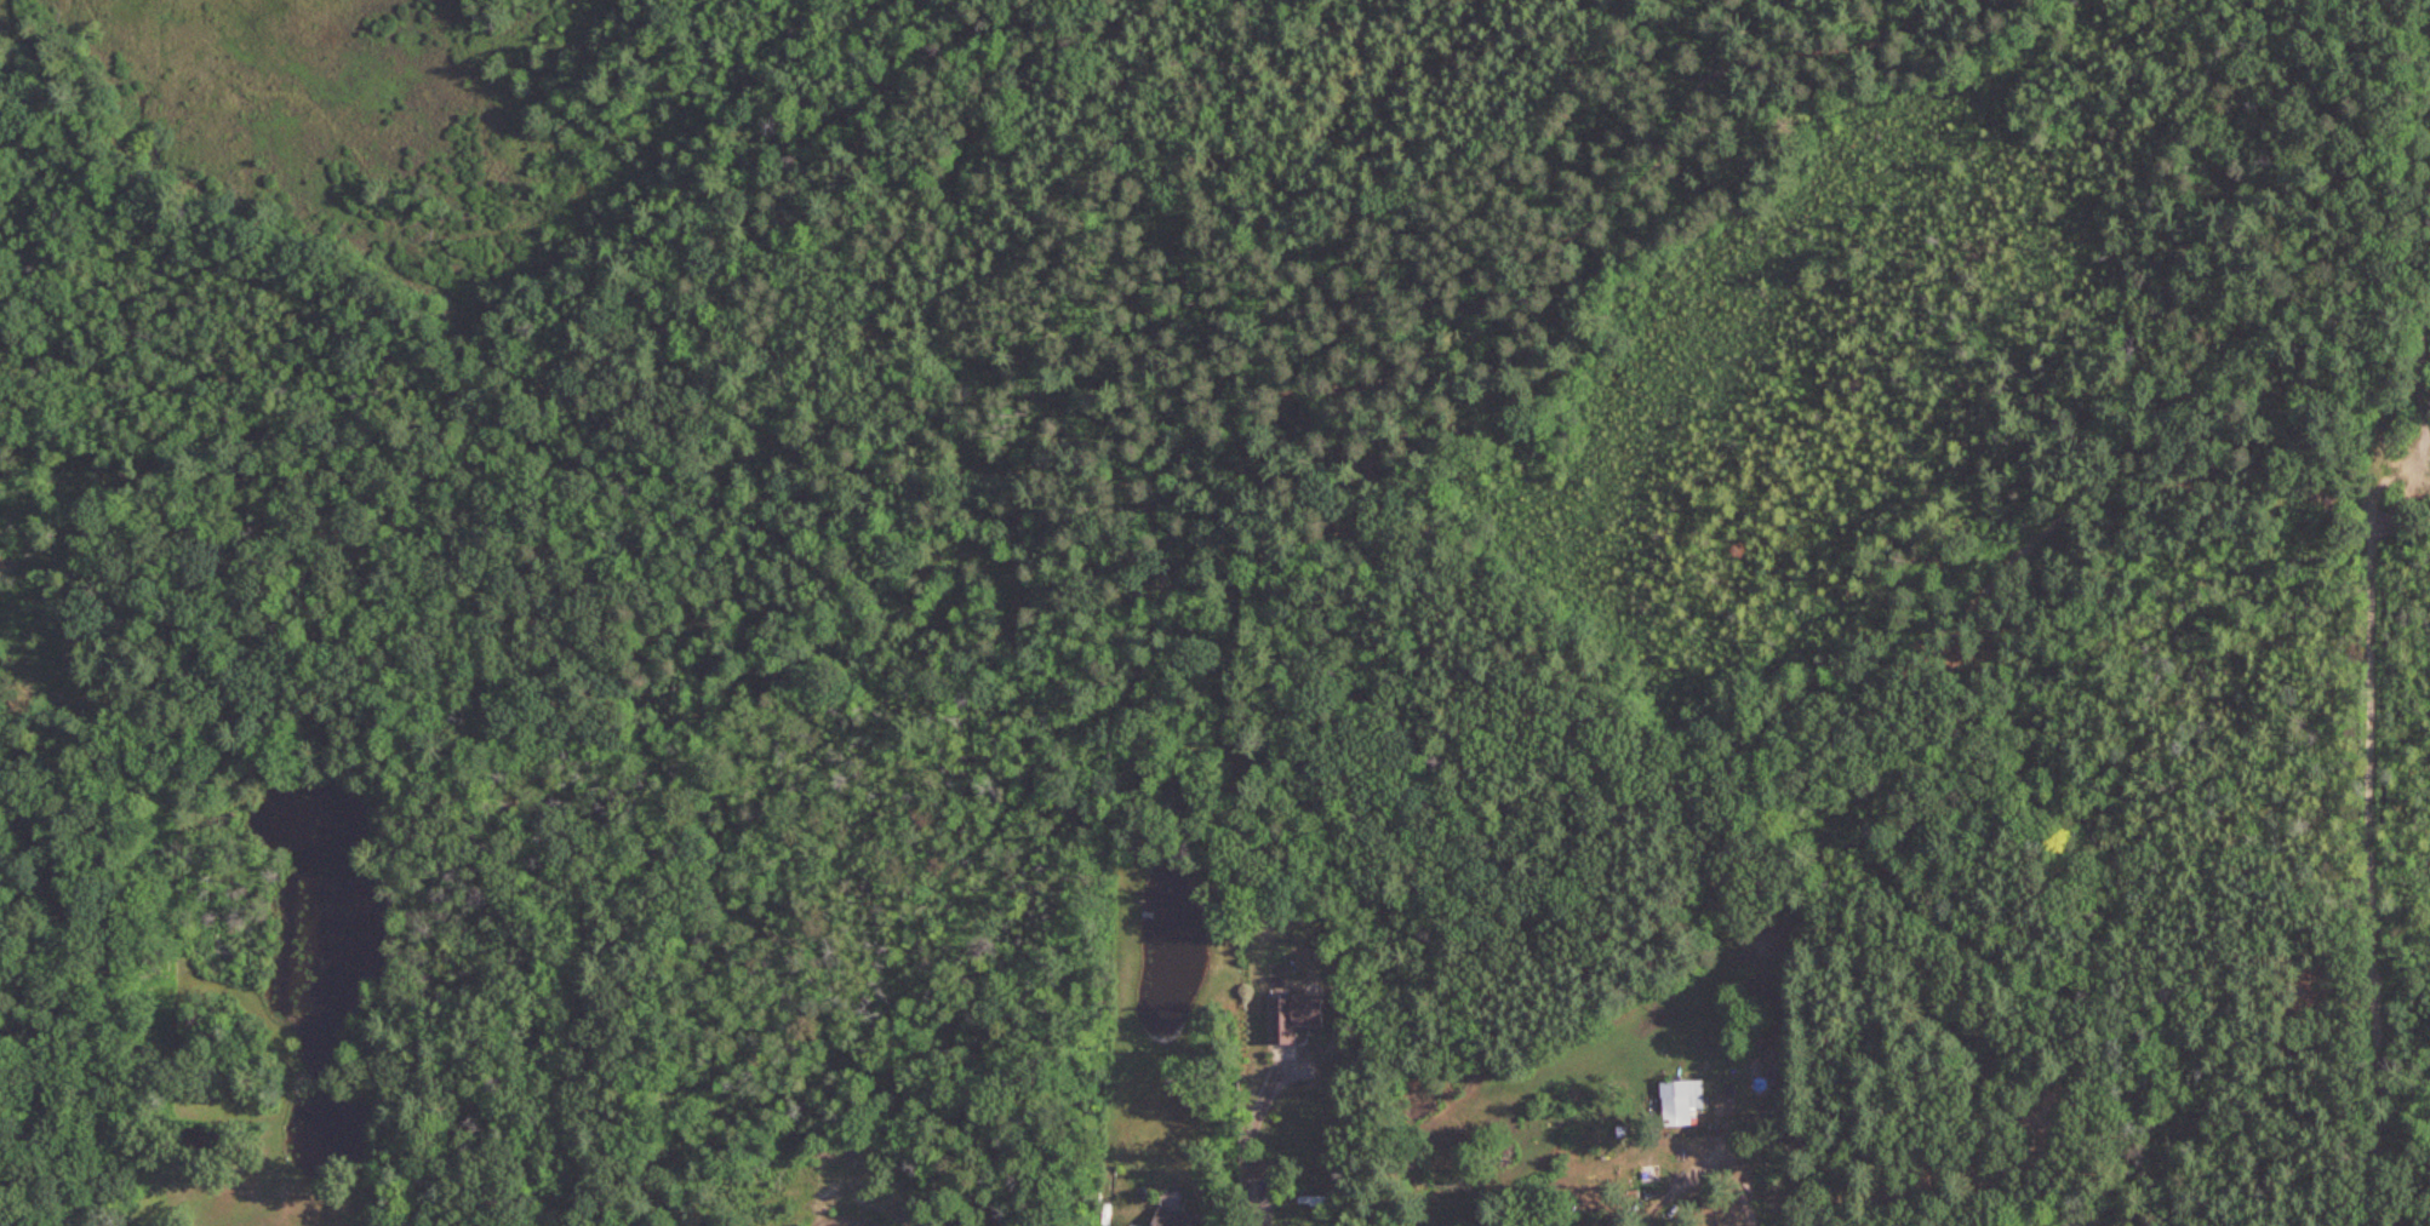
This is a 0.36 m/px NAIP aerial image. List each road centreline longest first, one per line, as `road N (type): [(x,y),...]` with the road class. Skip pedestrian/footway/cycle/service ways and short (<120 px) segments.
road 1 (residential): [(2375,1225),(2380,0)]

